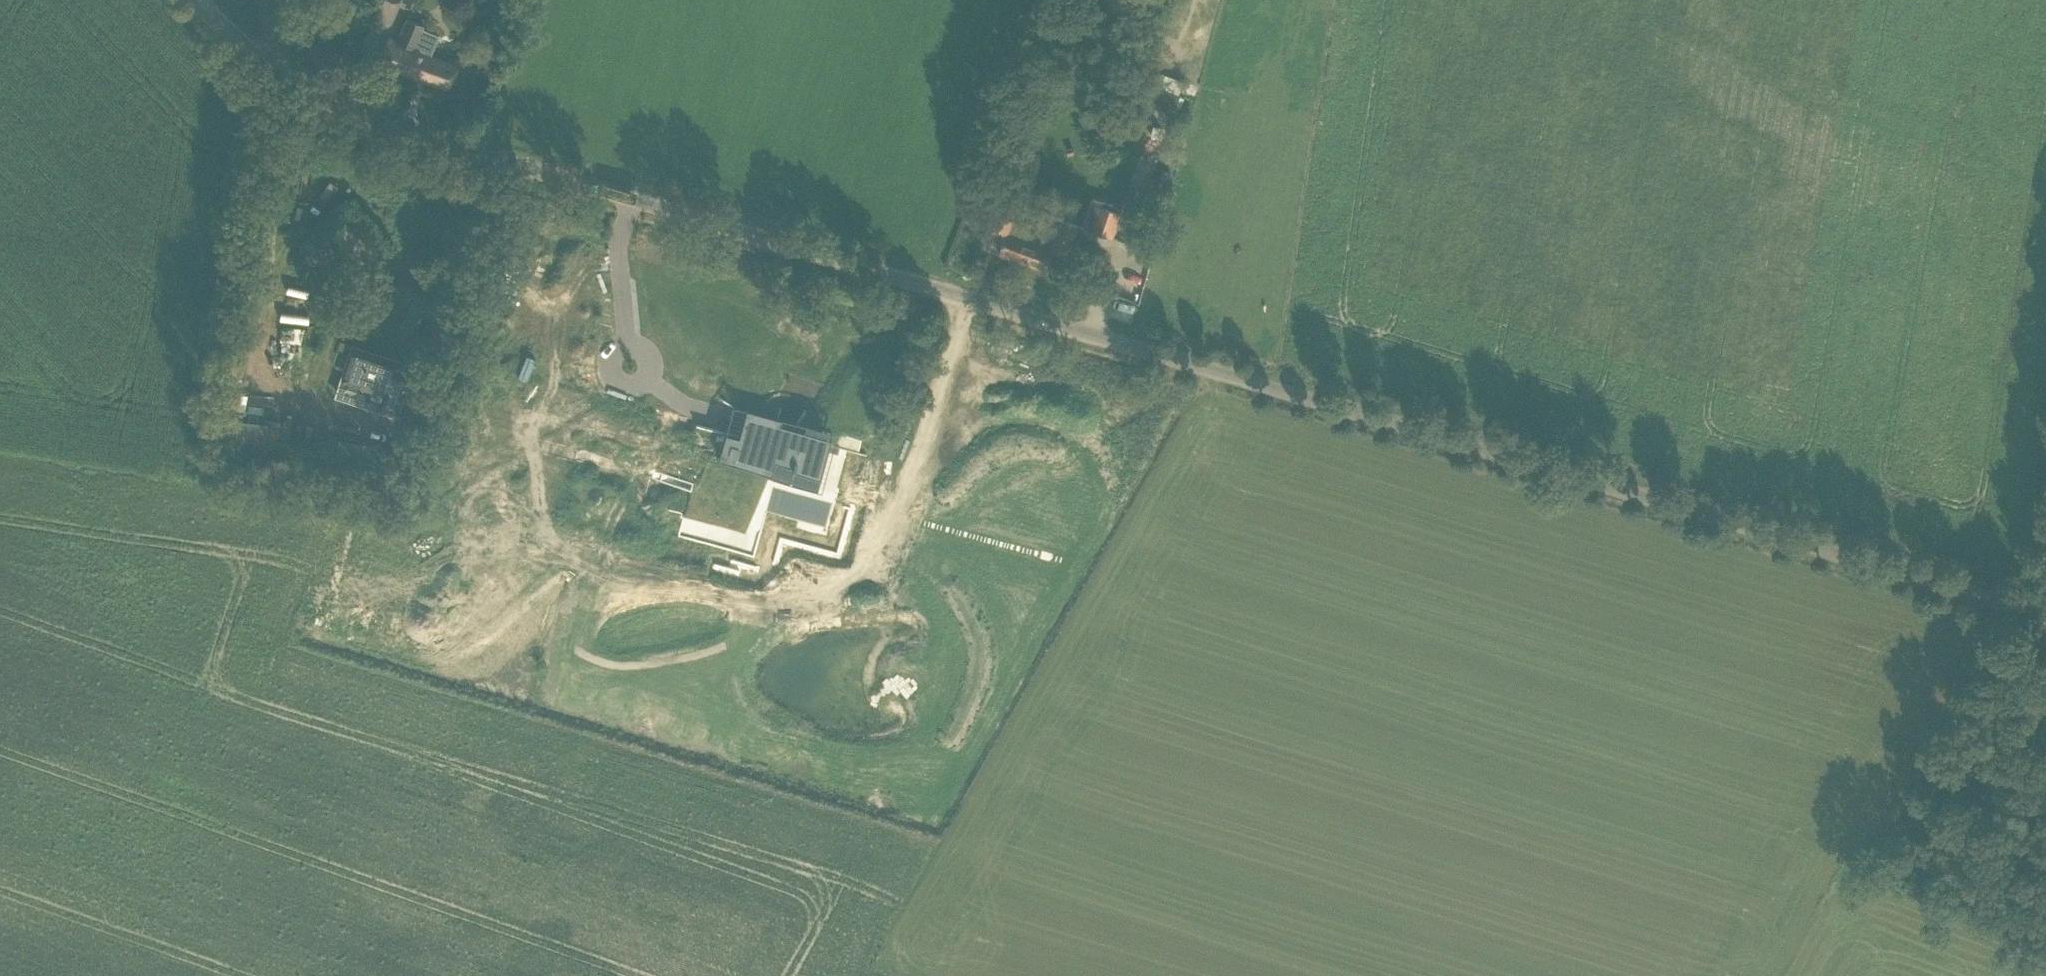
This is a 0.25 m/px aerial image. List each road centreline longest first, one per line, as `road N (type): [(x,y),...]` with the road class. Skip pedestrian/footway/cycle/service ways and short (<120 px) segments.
road 1 (unclassified): [(2045,614),(367,120),(297,85),(238,43),(197,0)]
road 2 (track): [(2000,600),(1981,655),(1841,906)]

